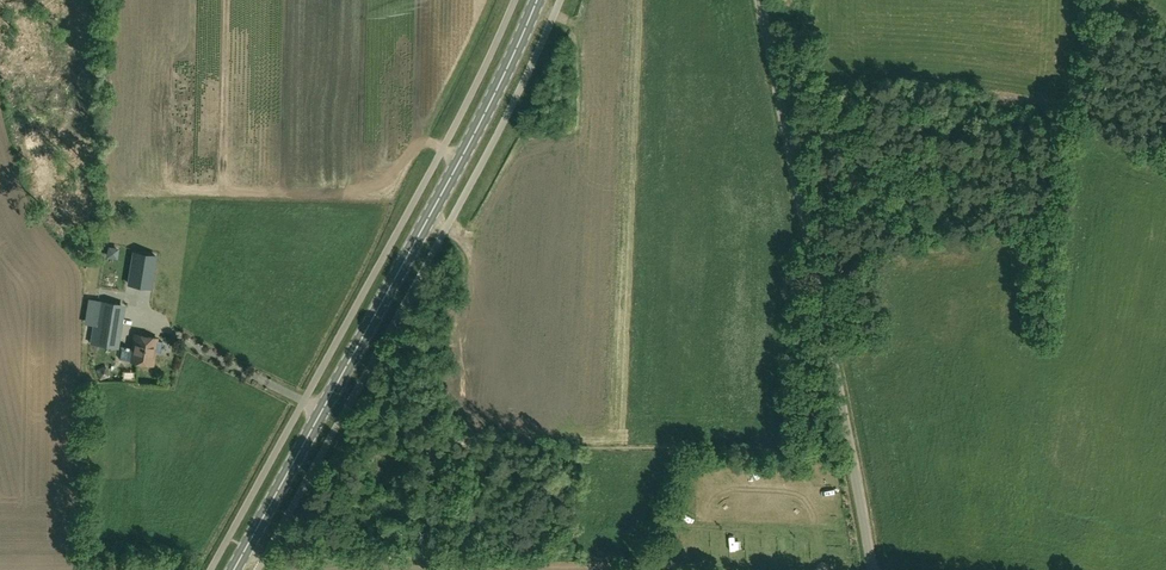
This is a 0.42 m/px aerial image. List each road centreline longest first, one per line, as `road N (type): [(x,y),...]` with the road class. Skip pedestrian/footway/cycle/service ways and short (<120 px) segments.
road 1 (secondary): [(248,555),(540,0)]
road 2 (unclassified): [(875,569),(760,0)]

